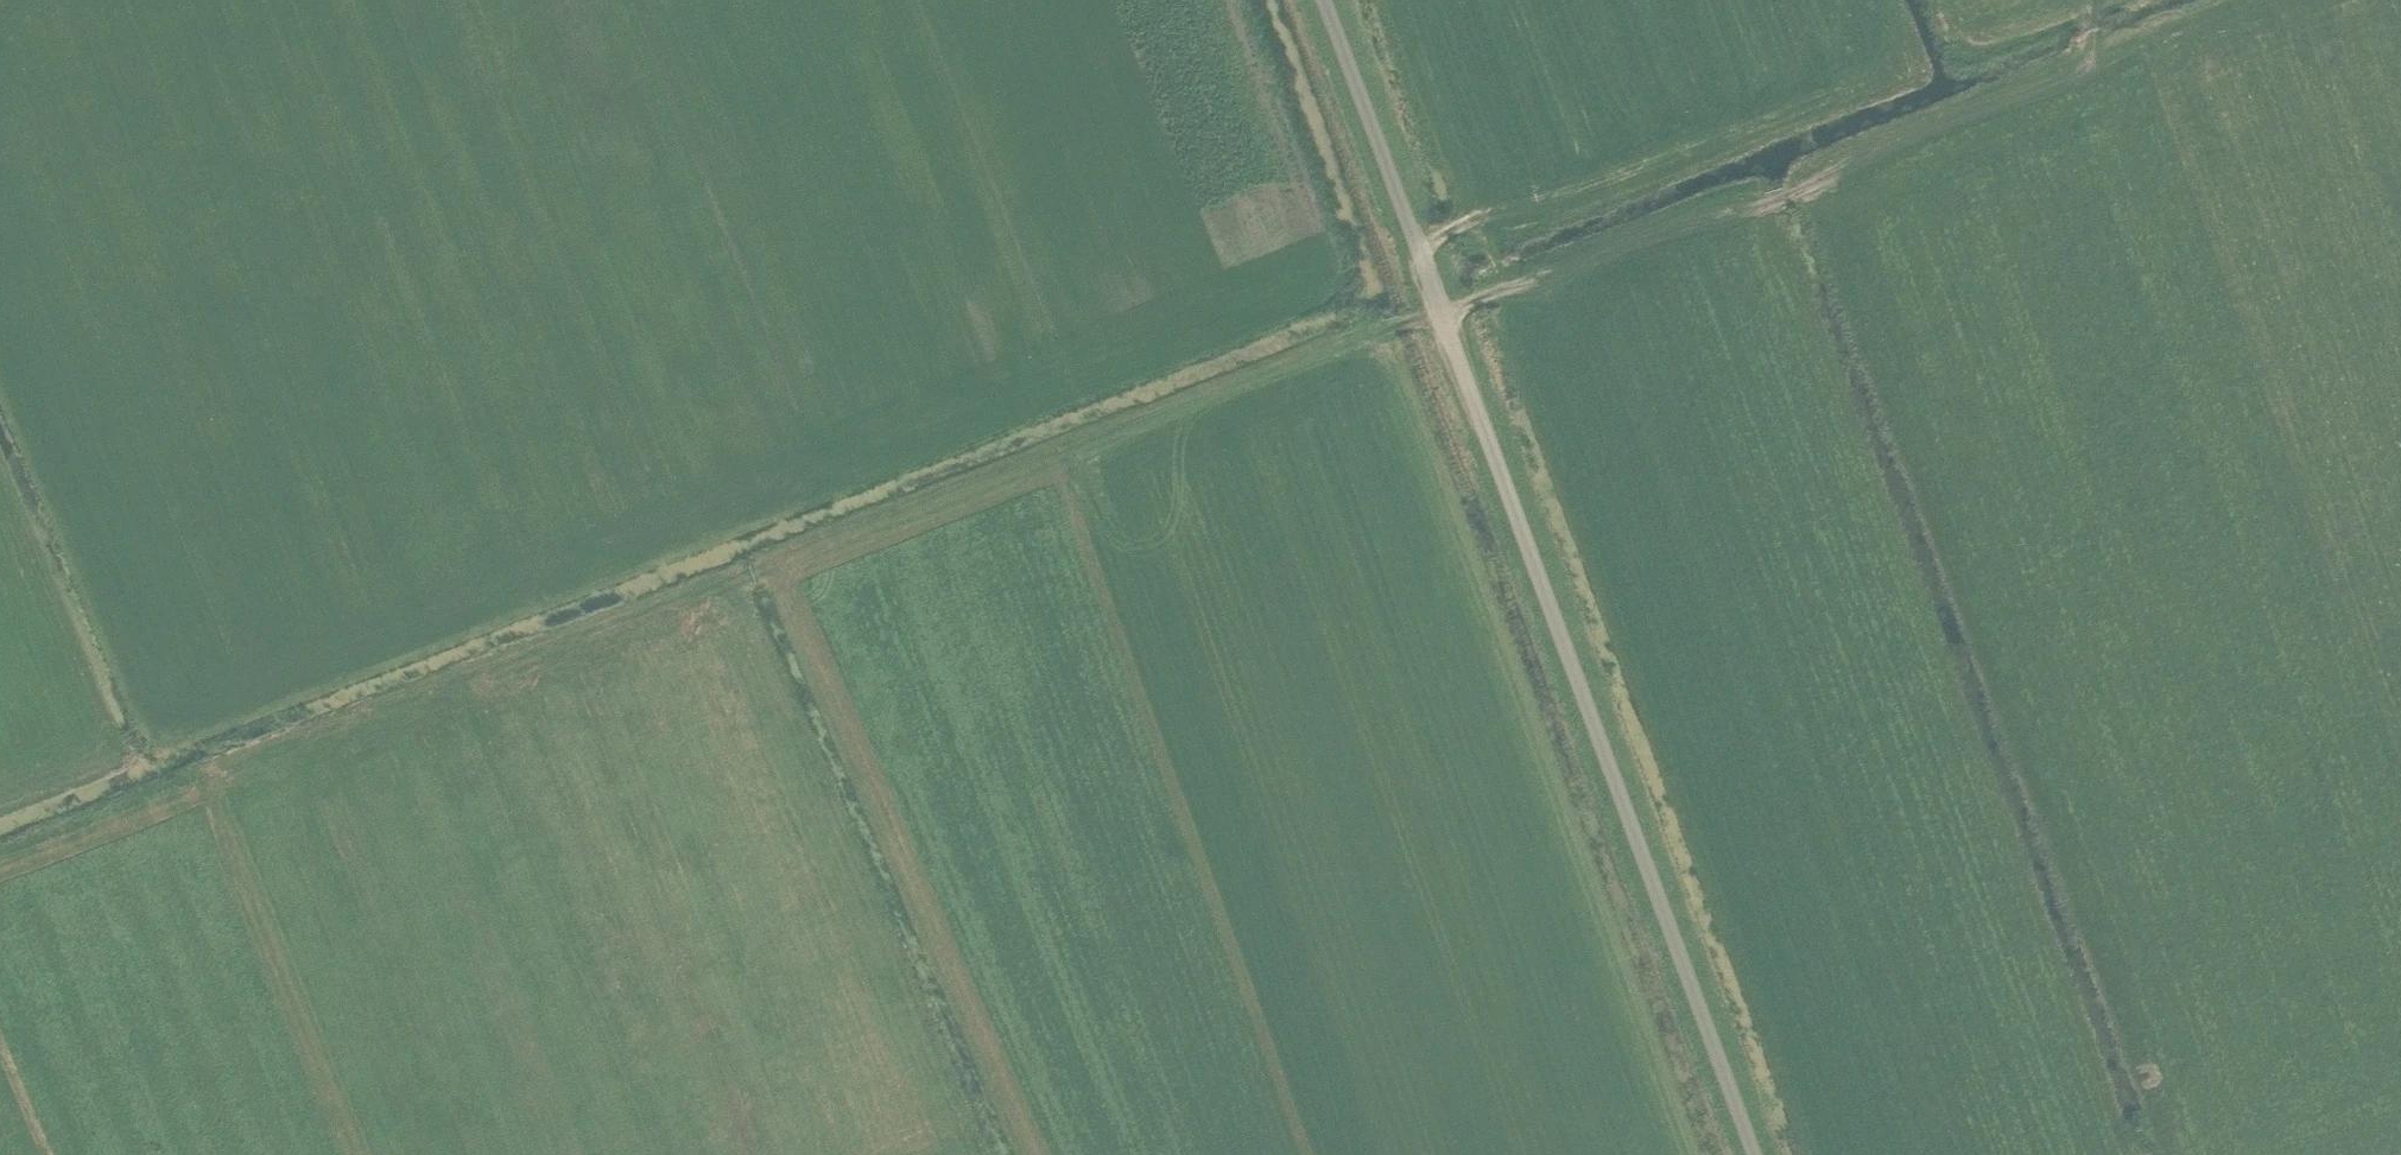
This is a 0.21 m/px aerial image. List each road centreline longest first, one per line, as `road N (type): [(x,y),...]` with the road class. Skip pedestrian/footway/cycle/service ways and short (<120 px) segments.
road 1 (unclassified): [(1755,1154),(1324,0)]

